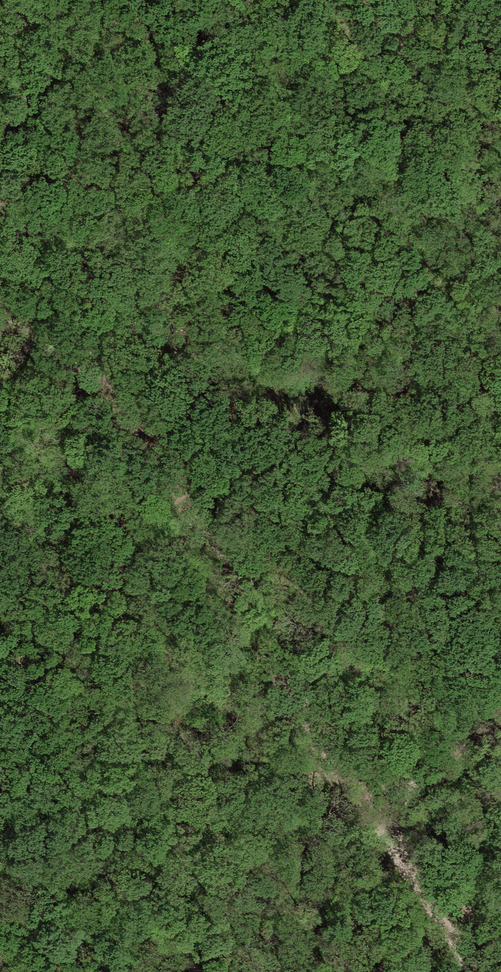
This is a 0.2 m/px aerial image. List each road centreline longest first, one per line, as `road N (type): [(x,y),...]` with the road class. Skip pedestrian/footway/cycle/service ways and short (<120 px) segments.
road 1 (track): [(0,333),(33,342),(78,372),(141,432),(254,635),(474,971)]
road 2 (track): [(103,0),(0,132)]
road 3 (track): [(500,719),(376,822)]

